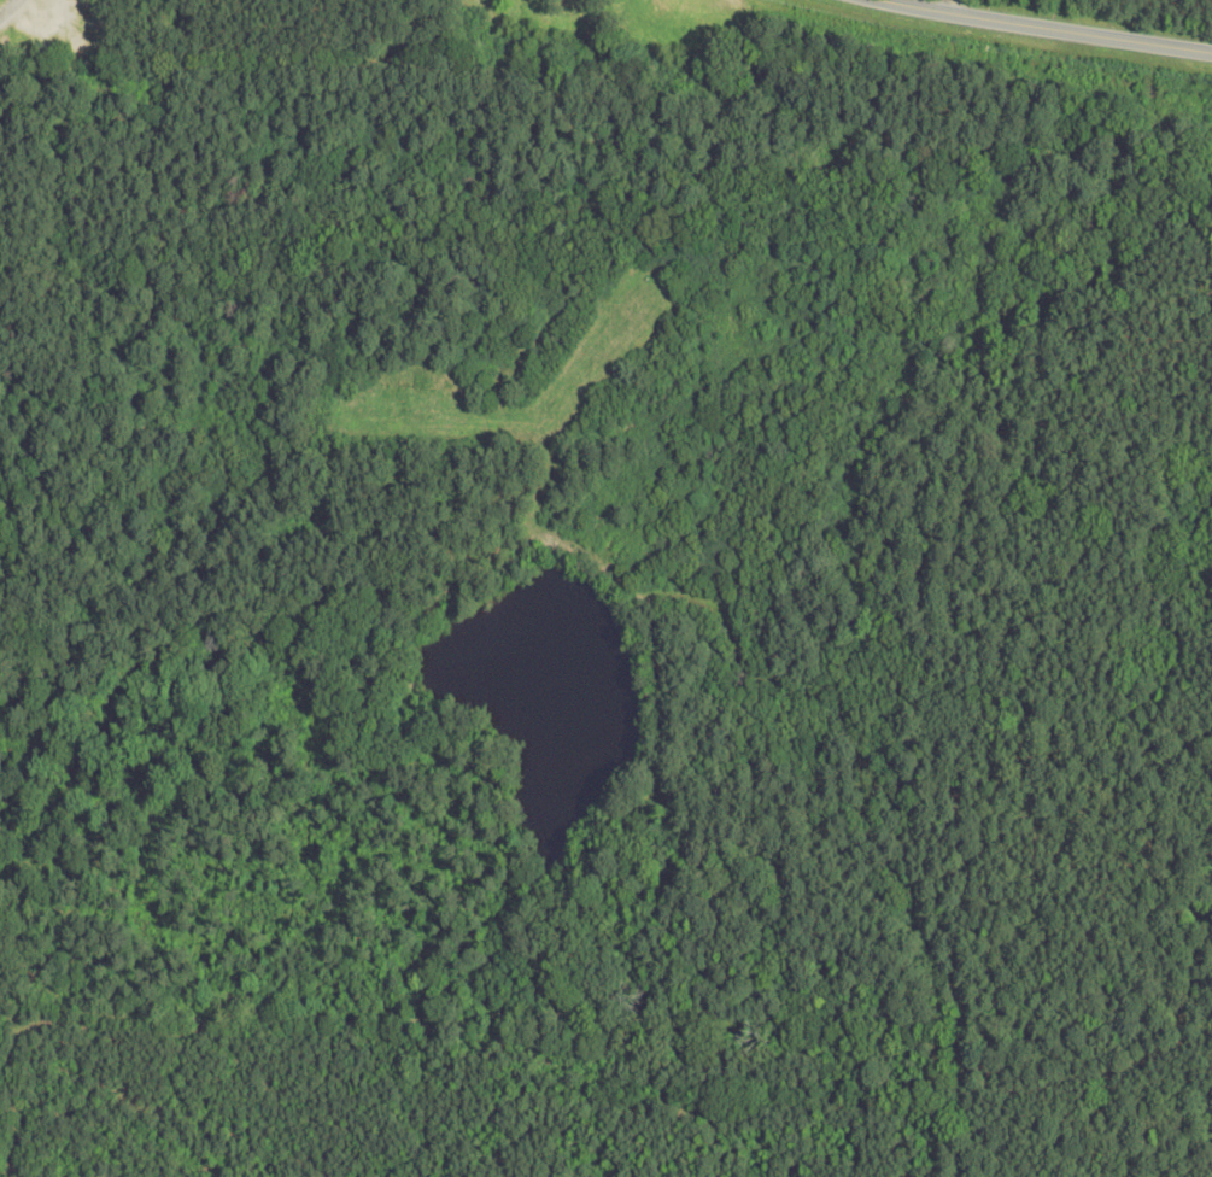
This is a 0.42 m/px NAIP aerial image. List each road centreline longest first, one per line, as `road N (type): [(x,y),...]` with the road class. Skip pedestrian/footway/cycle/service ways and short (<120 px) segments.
road 1 (tertiary): [(890,0),(1211,49)]

